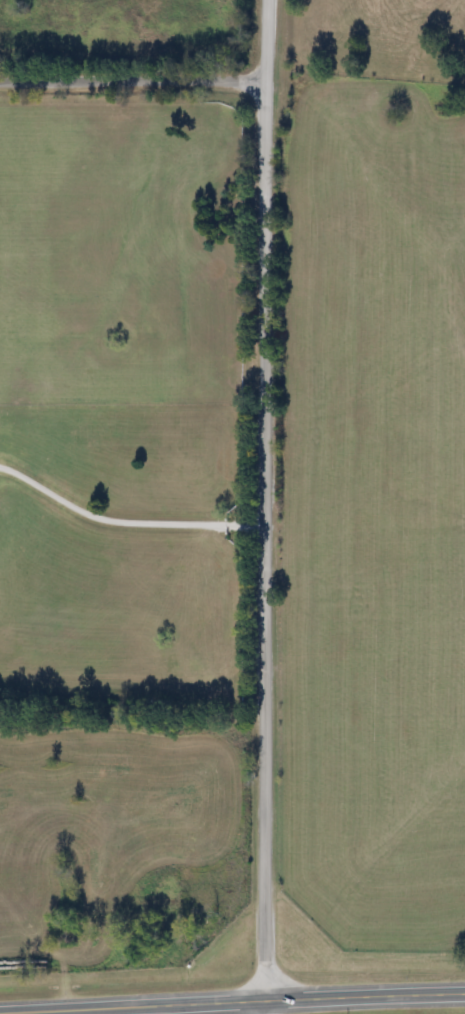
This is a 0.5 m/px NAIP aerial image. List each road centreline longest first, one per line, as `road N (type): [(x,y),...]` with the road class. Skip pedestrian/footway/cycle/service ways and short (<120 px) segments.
road 1 (residential): [(270,0),(265,997)]
road 2 (tertiary): [(0,1010),(464,997)]
road 3 (residential): [(269,78),(0,79)]

